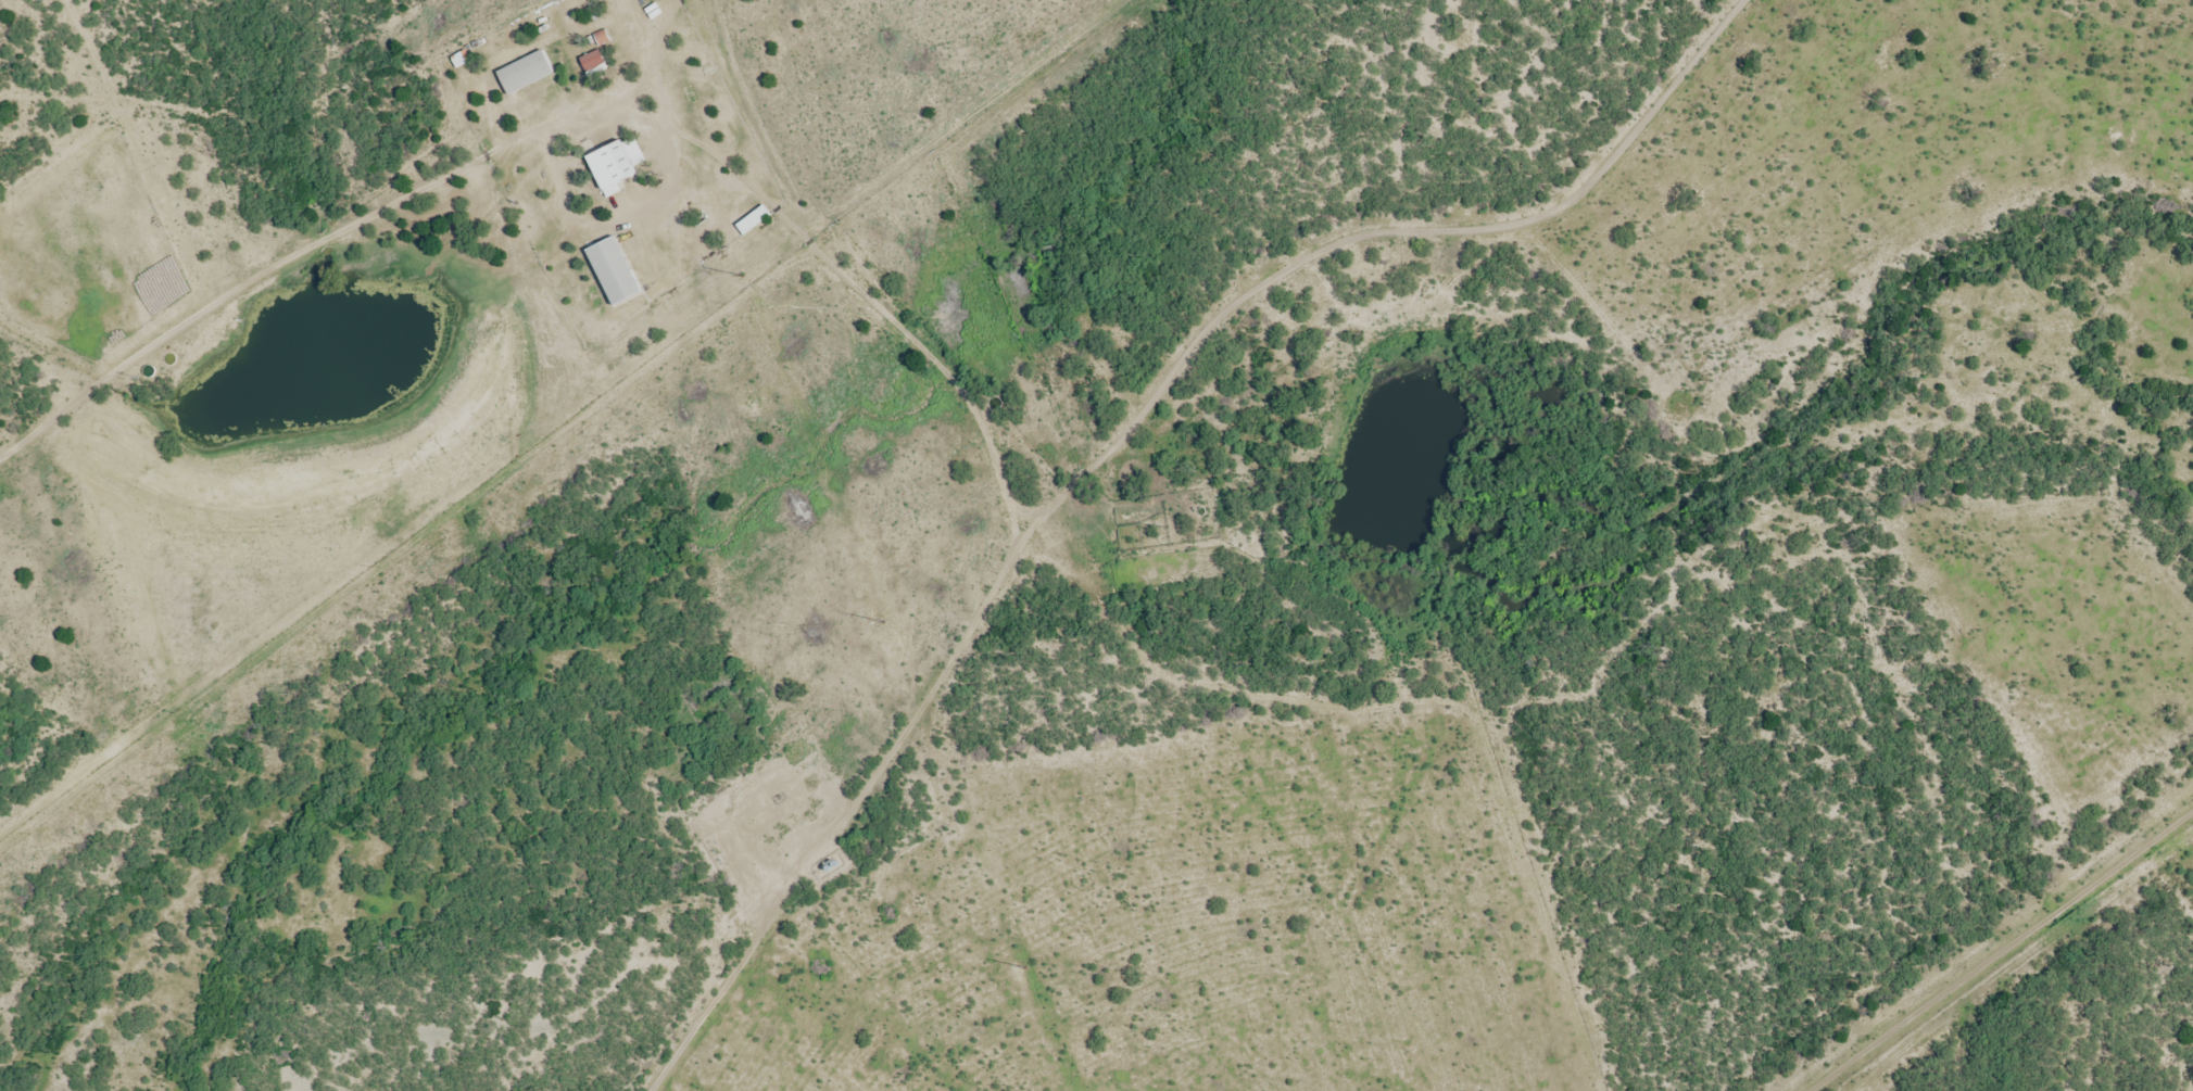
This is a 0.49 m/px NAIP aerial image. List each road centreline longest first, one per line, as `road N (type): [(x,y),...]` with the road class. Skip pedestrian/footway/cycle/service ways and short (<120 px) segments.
road 1 (track): [(648,1090),(1029,532),(1110,452),(1247,292),(1326,245),(1388,226),(1528,220),(1579,192),(1651,128),(1751,0)]
road 2 (residential): [(0,876),(746,338),(1158,0)]

